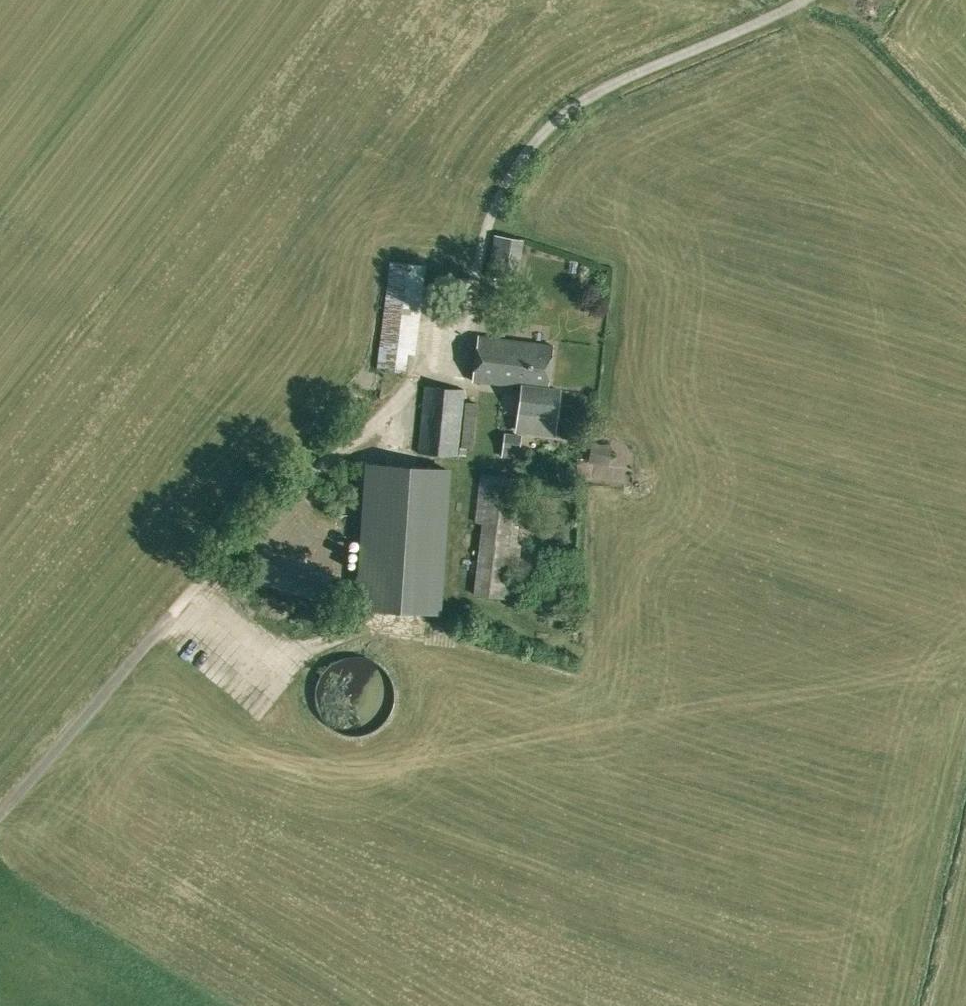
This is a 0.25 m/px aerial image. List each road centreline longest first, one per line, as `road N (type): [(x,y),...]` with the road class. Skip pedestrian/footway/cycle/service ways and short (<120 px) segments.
road 1 (track): [(447,357),(192,584),(0,815)]

